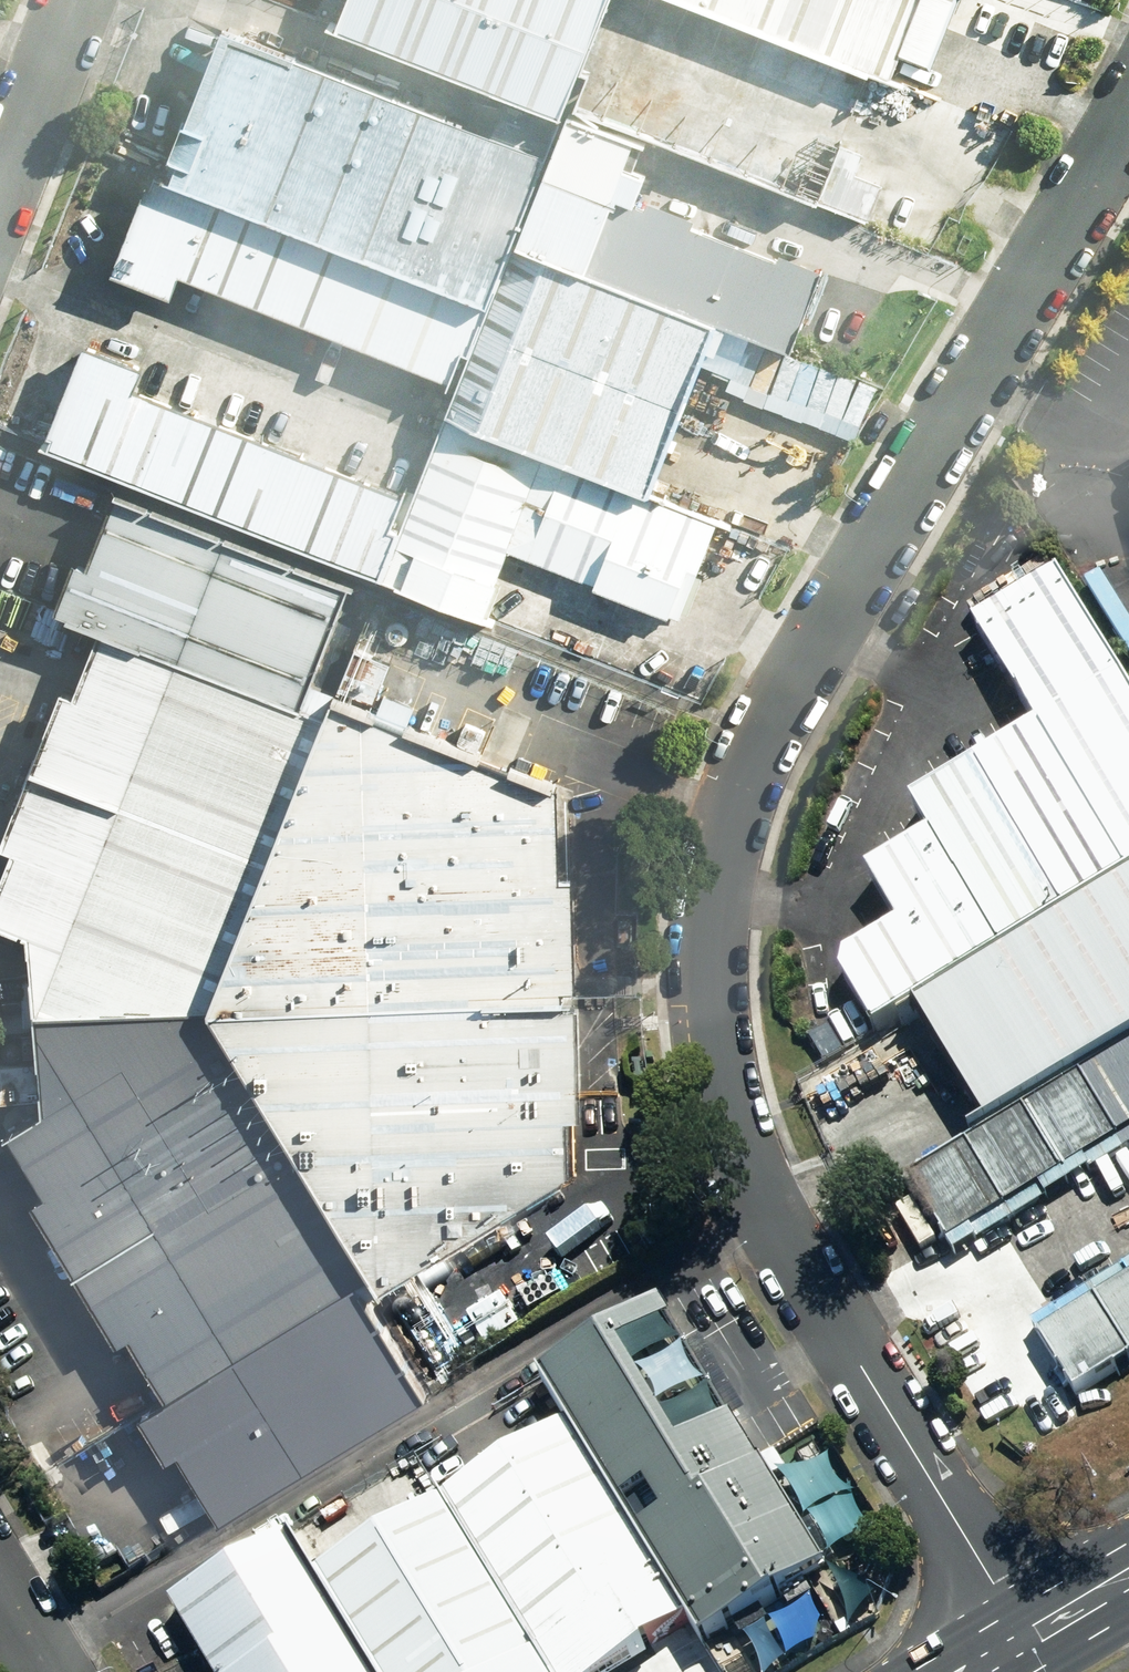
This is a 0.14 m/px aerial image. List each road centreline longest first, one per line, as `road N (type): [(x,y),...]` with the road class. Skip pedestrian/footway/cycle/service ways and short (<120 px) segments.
road 1 (residential): [(1128,109),(757,727),(716,848),(703,935),(717,1079),(768,1218),(1025,1631)]
road 2 (residential): [(0,195),(77,0)]
road 3 (primary): [(1128,1569),(1025,1631)]

